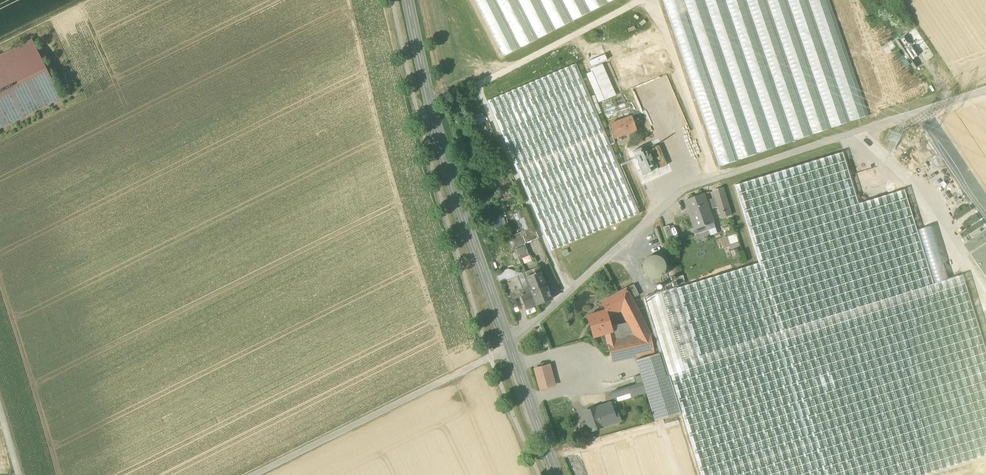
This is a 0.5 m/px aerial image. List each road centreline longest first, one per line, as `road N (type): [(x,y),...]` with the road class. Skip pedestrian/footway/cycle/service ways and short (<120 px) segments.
road 1 (secondary): [(407,0),(474,245),(557,474)]
road 2 (track): [(985,88),(681,190)]
road 3 (track): [(255,474),(509,345)]

